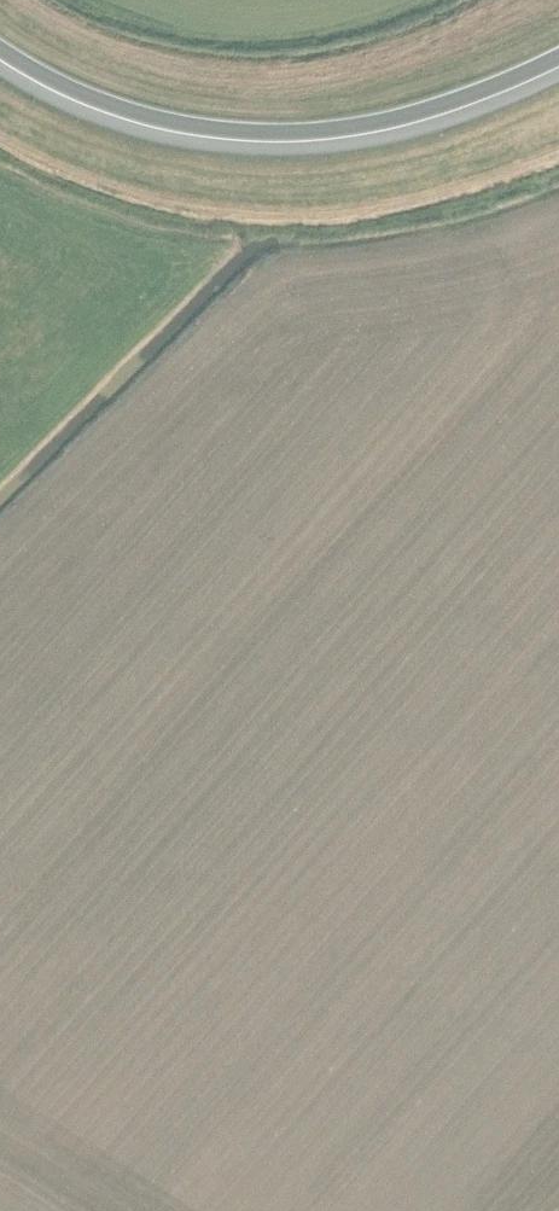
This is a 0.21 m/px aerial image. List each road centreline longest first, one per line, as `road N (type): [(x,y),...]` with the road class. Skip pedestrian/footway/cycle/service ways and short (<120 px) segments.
road 1 (motorway): [(0,53),(105,110),(160,128),(285,143),(423,124),(558,69)]

